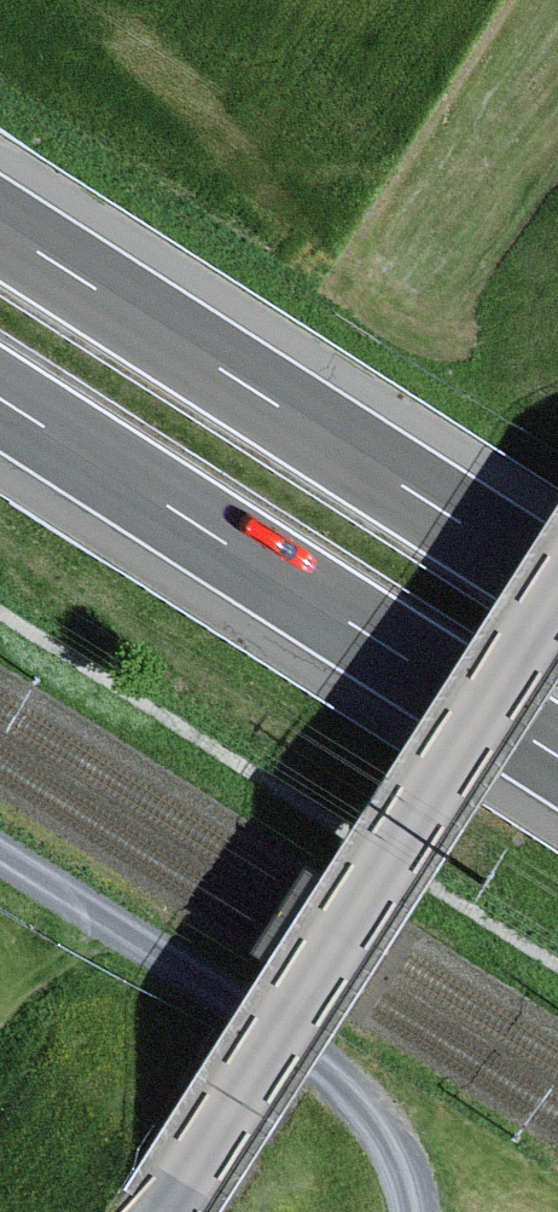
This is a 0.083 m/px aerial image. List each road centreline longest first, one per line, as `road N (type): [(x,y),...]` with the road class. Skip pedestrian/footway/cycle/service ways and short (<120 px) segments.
road 1 (unclassified): [(557,583),(152,1211)]
road 2 (motorway): [(557,582),(0,221)]
road 3 (motorway): [(0,398),(557,757)]
road 4 (track): [(408,1211),(388,1142),(325,1065),(0,866)]

